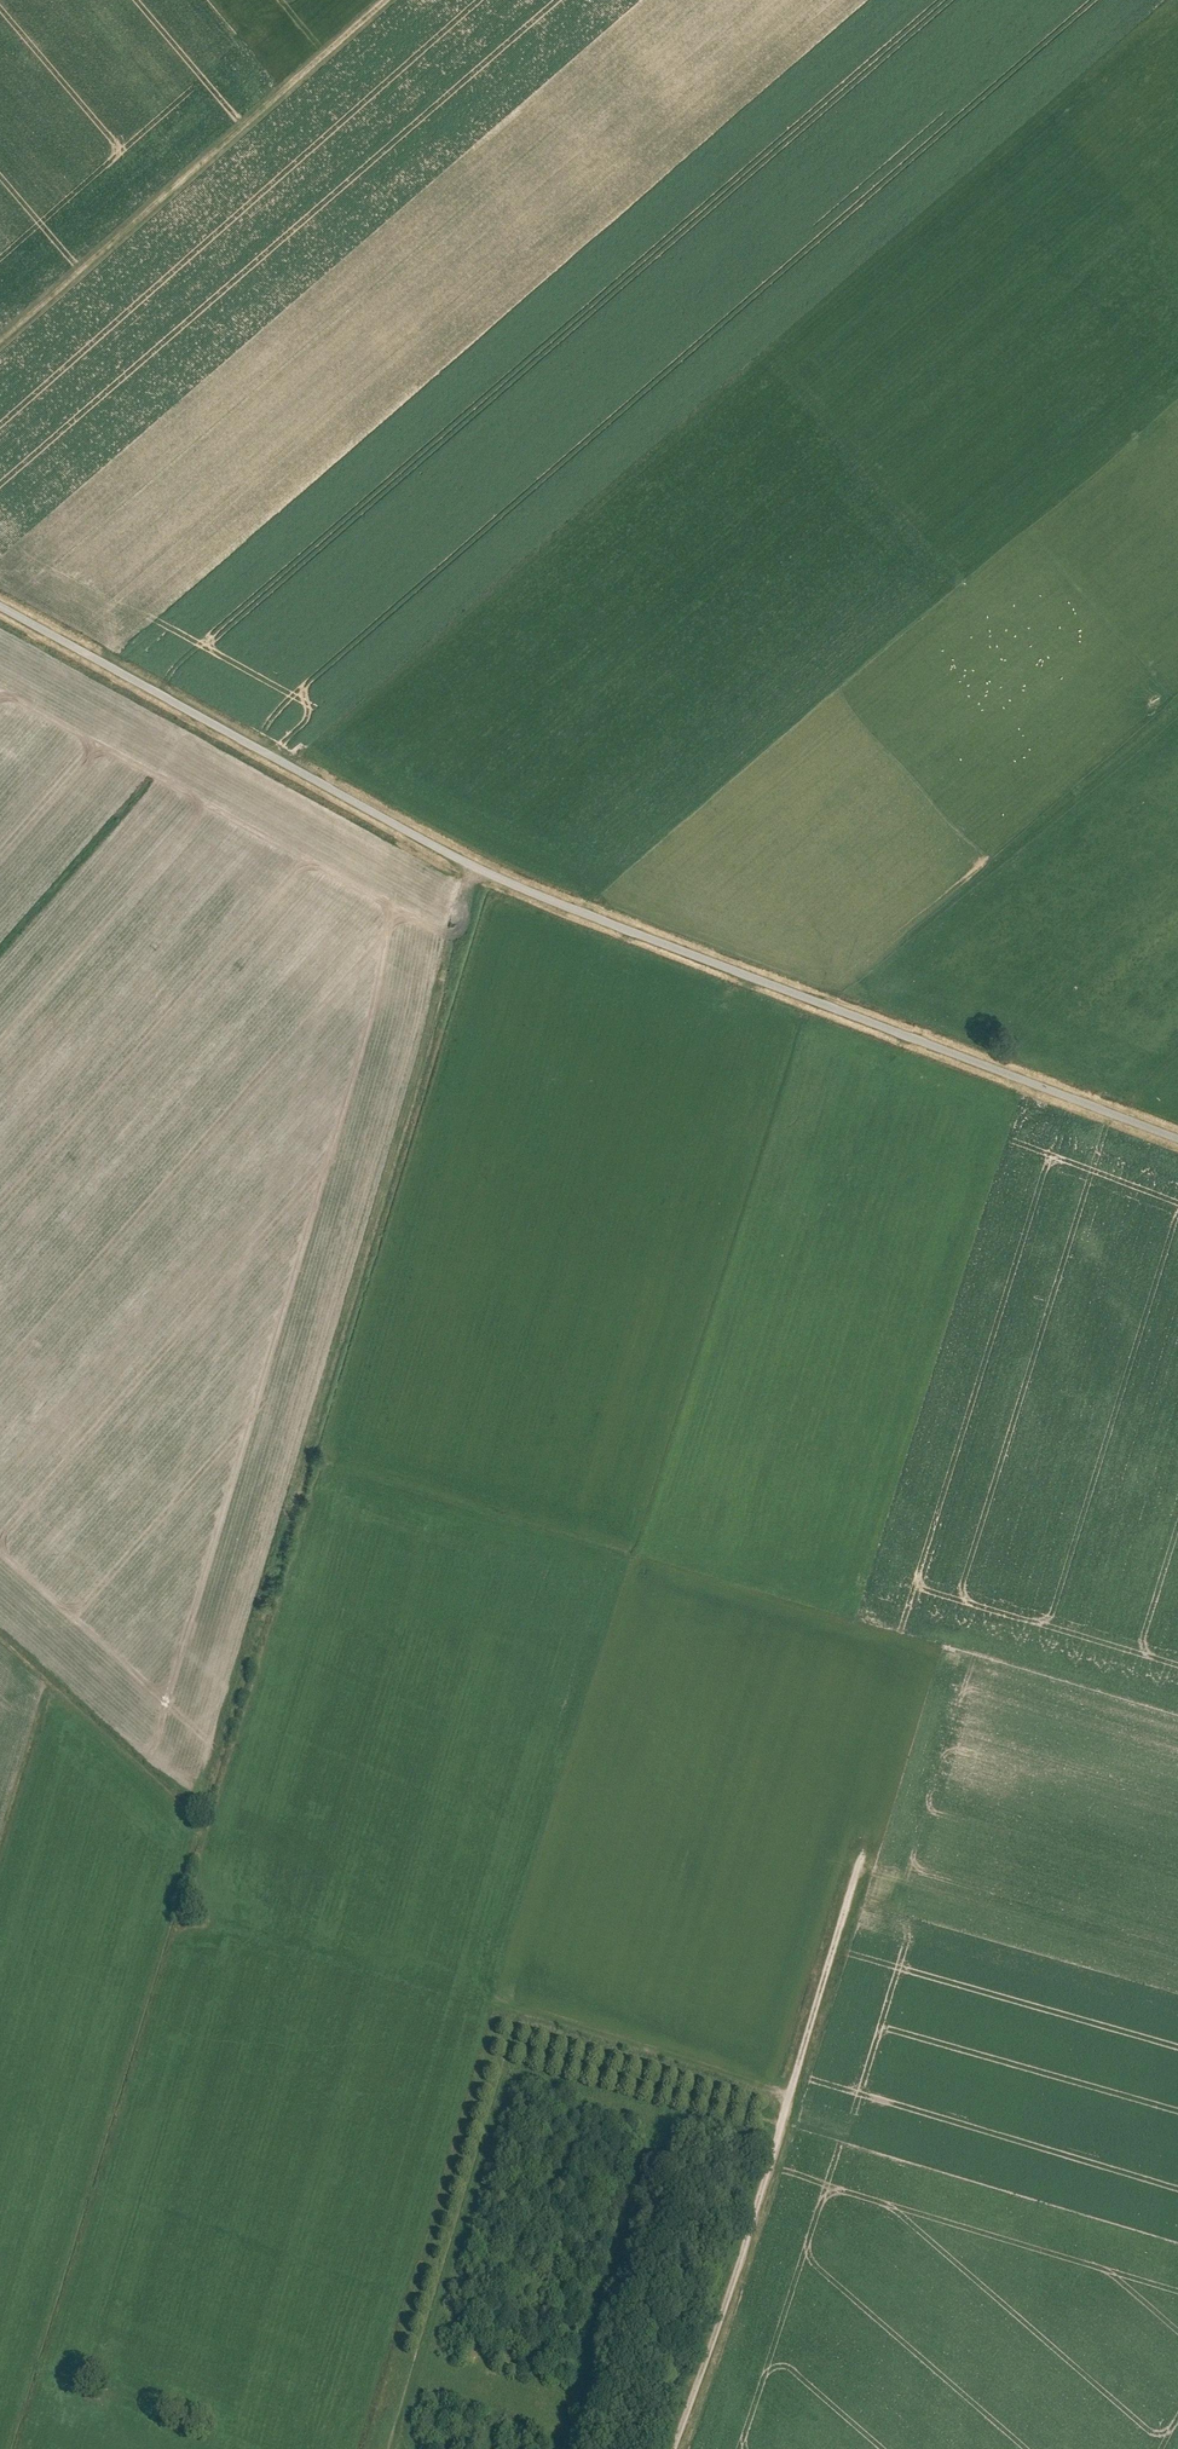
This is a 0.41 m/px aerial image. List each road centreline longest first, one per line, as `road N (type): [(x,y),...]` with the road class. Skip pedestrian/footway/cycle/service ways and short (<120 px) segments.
road 1 (unclassified): [(1177,1138),(517,886),(0,606)]
road 2 (unclassified): [(673,2448),(867,1836)]
road 3 (track): [(383,0),(0,341)]

